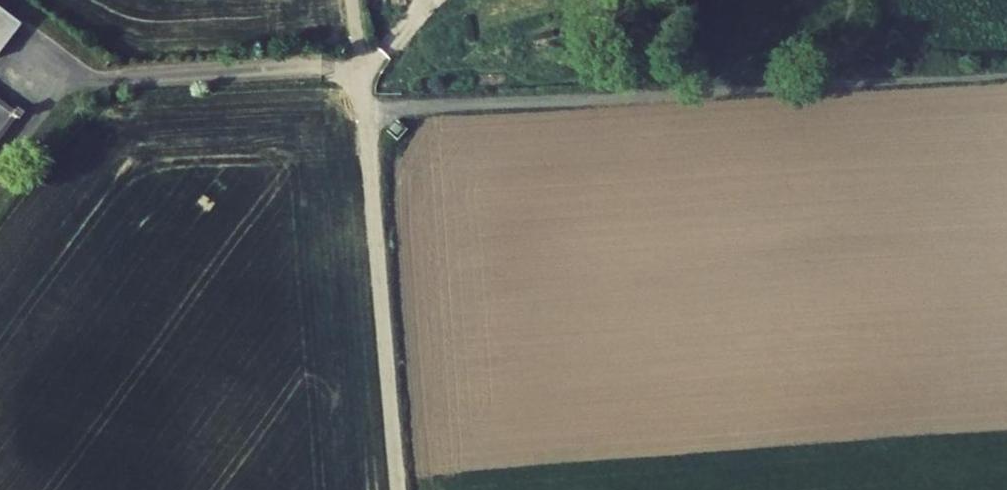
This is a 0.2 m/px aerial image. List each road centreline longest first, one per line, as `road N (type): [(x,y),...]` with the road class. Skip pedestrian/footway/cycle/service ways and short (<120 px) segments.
road 1 (track): [(399,489),(362,70)]

